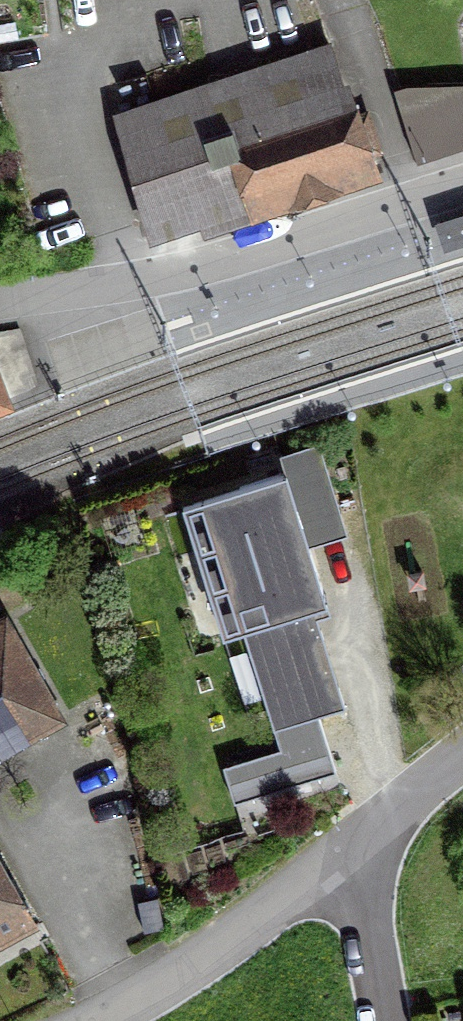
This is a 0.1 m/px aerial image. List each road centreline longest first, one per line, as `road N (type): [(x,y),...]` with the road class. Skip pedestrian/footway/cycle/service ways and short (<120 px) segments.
road 1 (residential): [(462,184),(225,260),(128,282)]
road 2 (residential): [(361,846),(202,962),(88,1020)]
road 3 (residential): [(361,846),(391,1020)]
road 4 (residential): [(462,762),(361,846)]
road 5 (residential): [(0,302),(128,282)]

